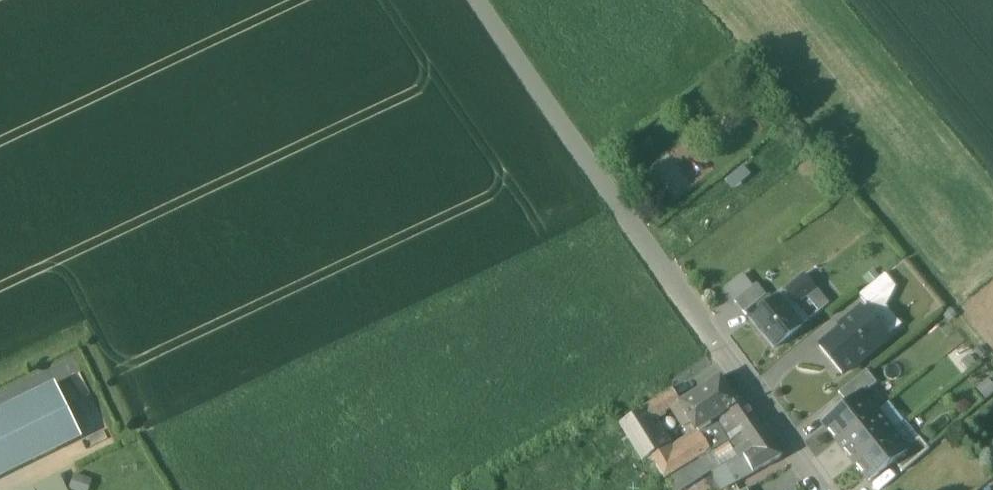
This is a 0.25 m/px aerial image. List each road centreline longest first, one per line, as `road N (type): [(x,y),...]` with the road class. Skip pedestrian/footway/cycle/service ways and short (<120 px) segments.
road 1 (residential): [(525,71),(826,489)]

